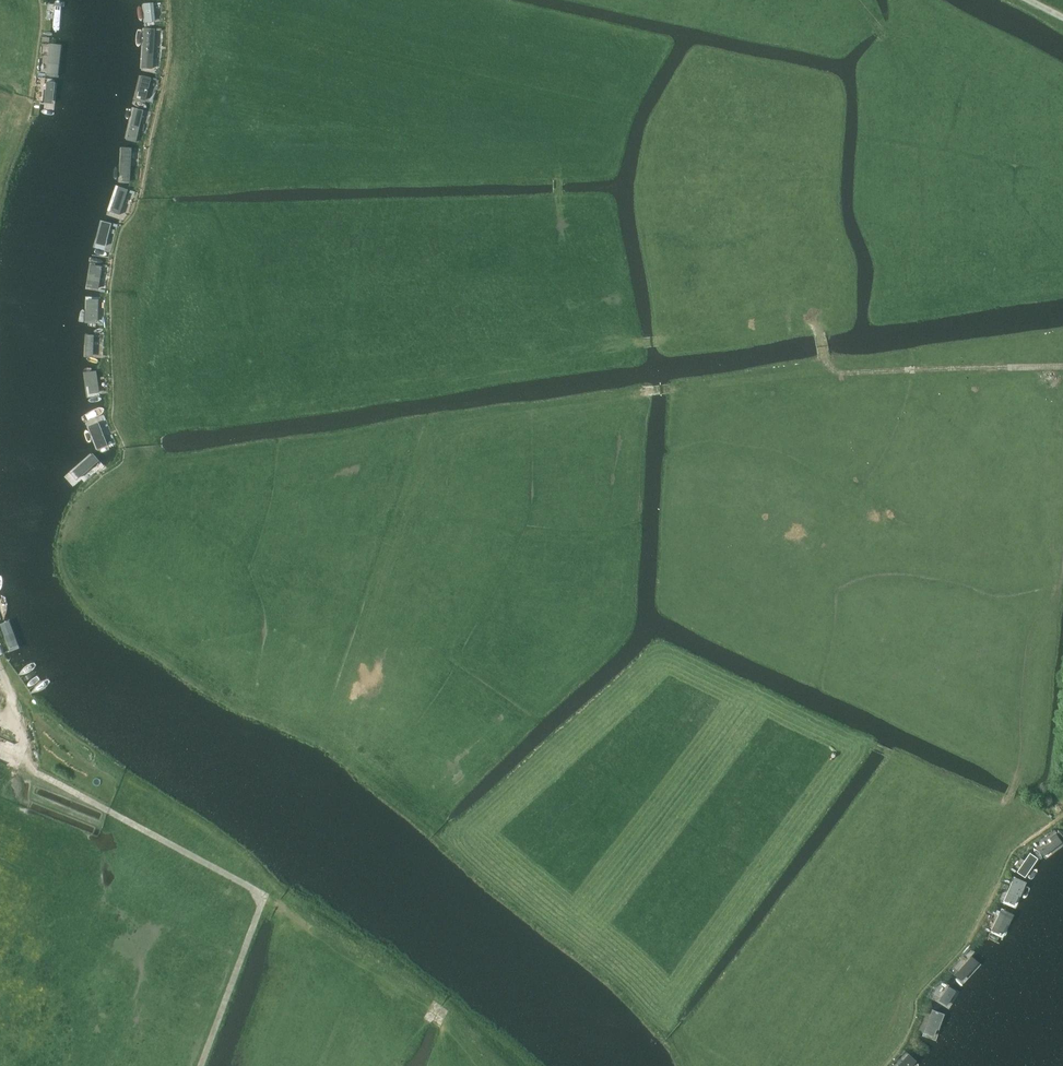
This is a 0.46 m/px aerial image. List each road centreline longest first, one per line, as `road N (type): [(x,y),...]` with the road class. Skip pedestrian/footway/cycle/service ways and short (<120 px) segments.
road 1 (track): [(200,1065),(264,893),(22,762)]

